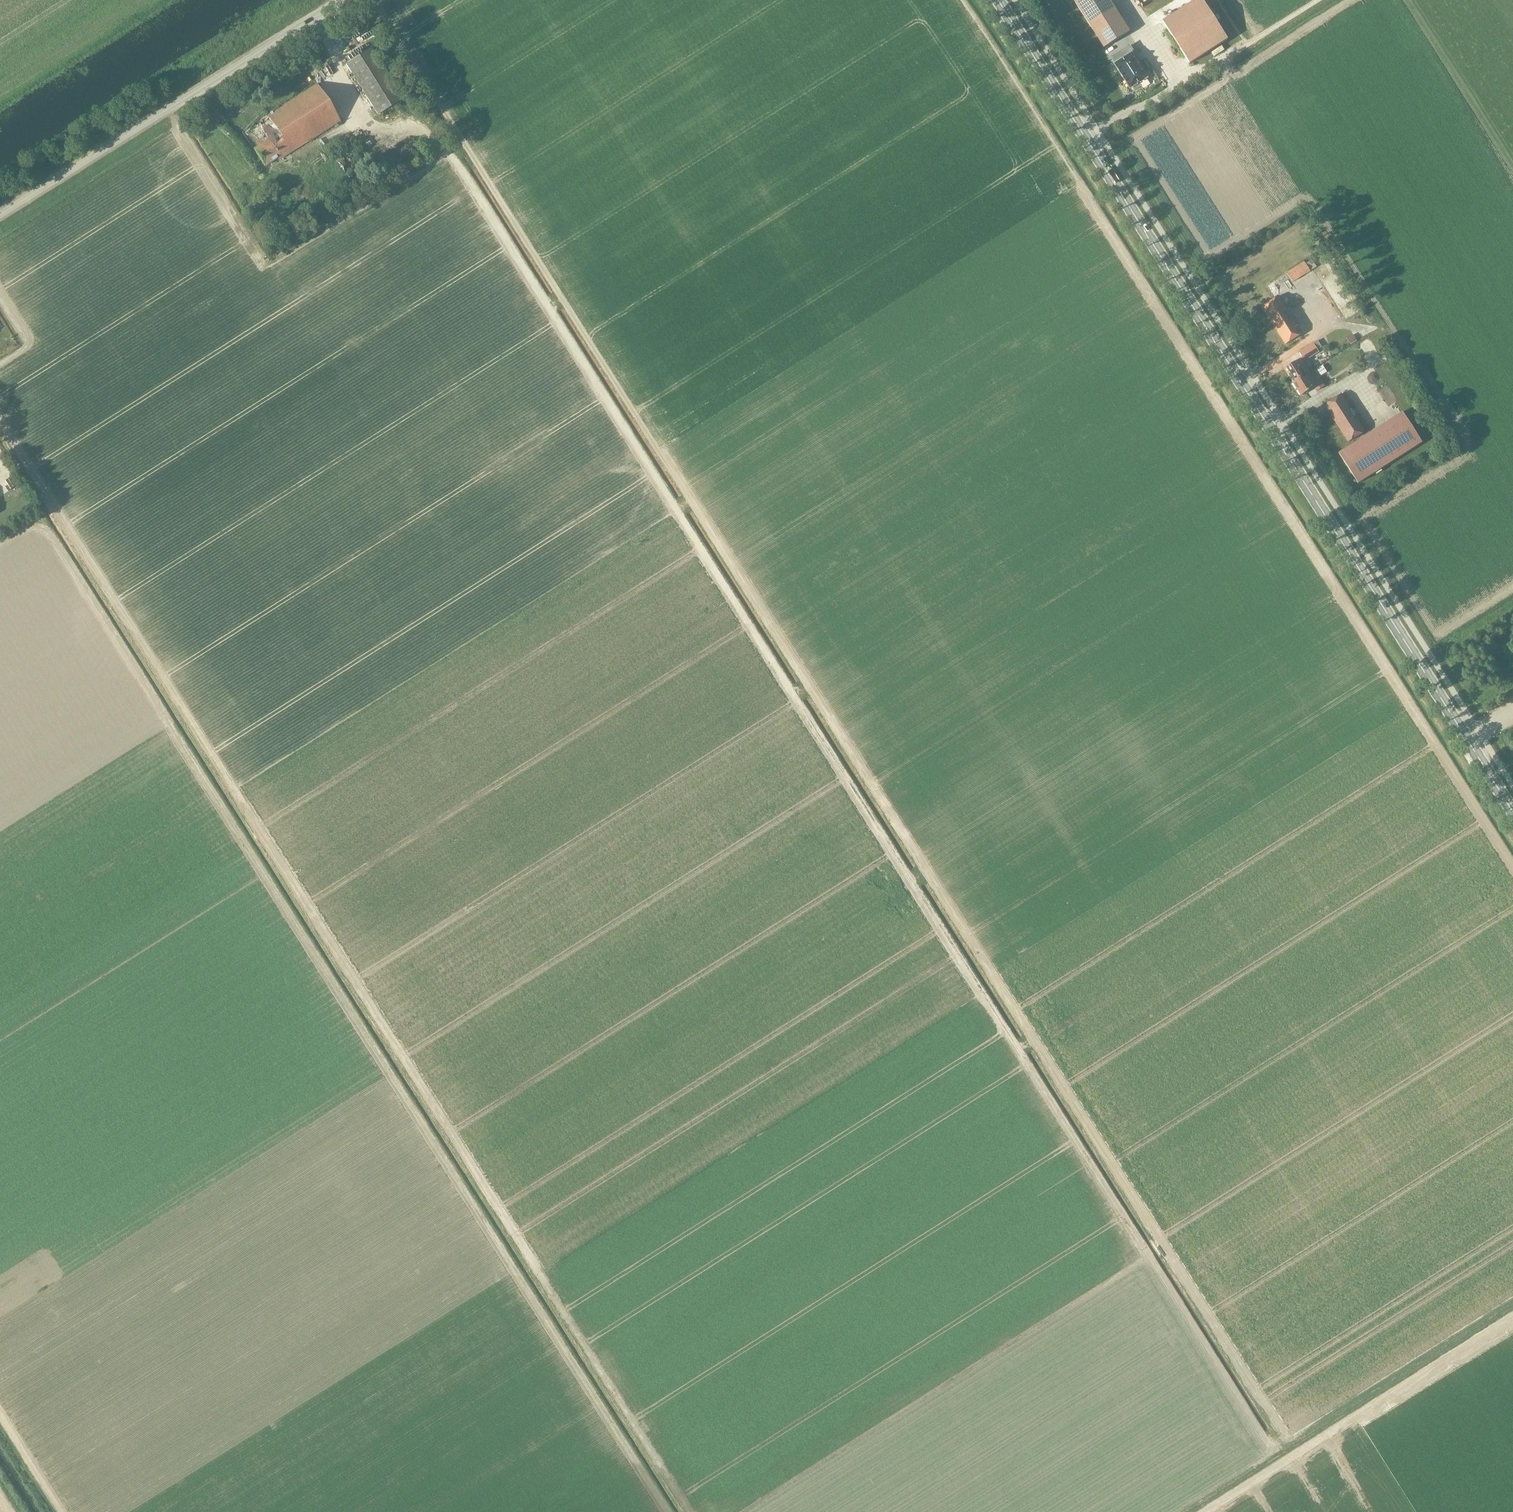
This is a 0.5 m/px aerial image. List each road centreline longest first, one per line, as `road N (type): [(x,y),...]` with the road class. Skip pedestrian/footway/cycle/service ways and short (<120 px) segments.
road 1 (secondary): [(1512,813),(998,0)]
road 2 (unclassified): [(0,214),(341,0)]

